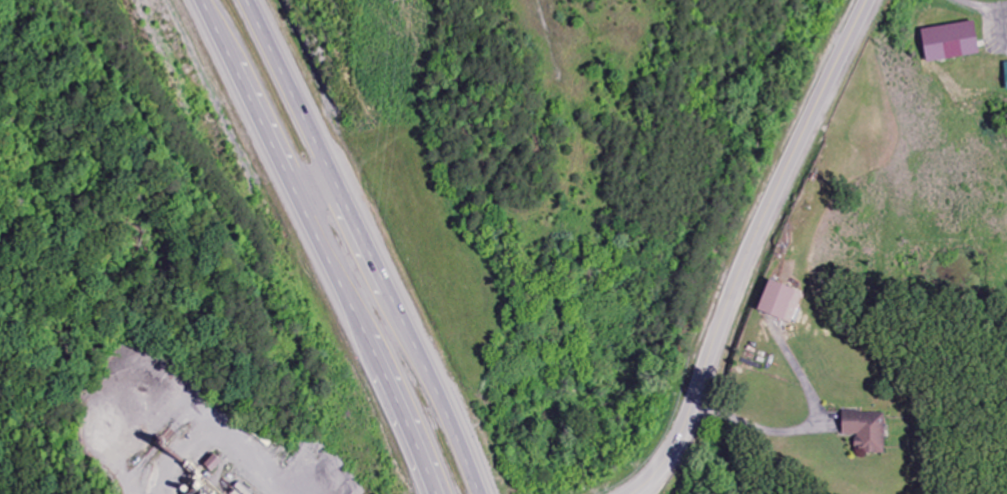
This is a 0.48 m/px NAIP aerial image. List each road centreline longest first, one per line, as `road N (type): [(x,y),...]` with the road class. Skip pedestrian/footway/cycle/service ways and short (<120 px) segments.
road 1 (trunk): [(195,0),(434,493)]
road 2 (tertiary): [(635,493),(684,428),(756,238),(867,0)]
road 3 (trunk): [(484,493),(248,0)]

